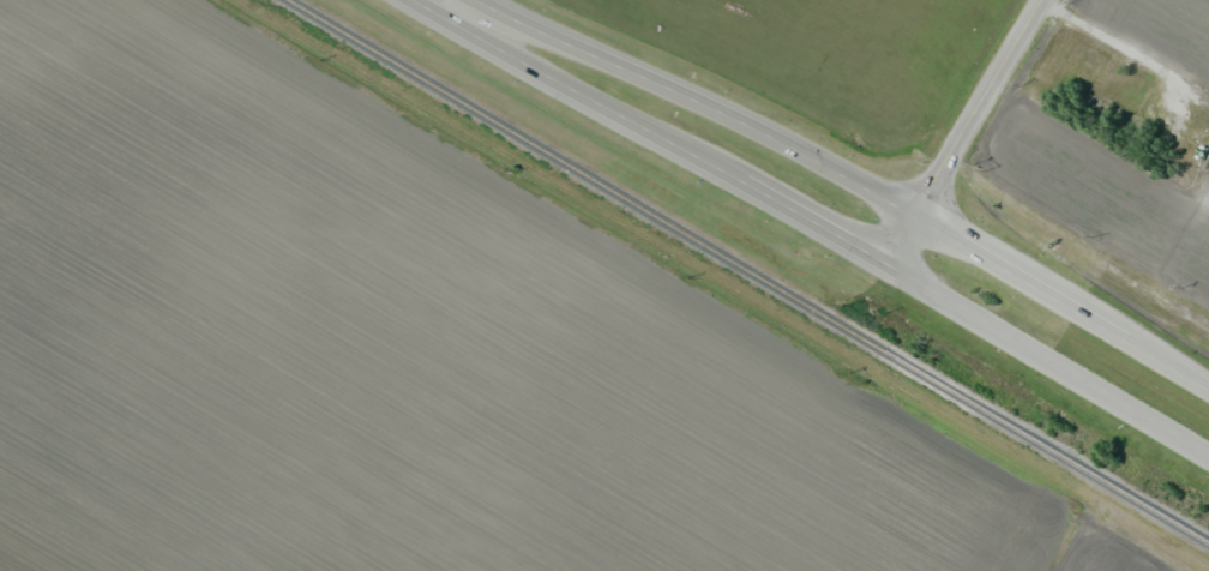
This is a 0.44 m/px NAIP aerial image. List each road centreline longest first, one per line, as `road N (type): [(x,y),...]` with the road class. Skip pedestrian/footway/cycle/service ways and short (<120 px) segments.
road 1 (trunk): [(415,0),(886,268)]
road 2 (trunk): [(918,211),(487,0)]
road 3 (trunk): [(886,268),(1208,457)]
road 4 (trunk): [(1208,383),(918,211)]
road 5 (tertiary): [(918,211),(1044,0)]

